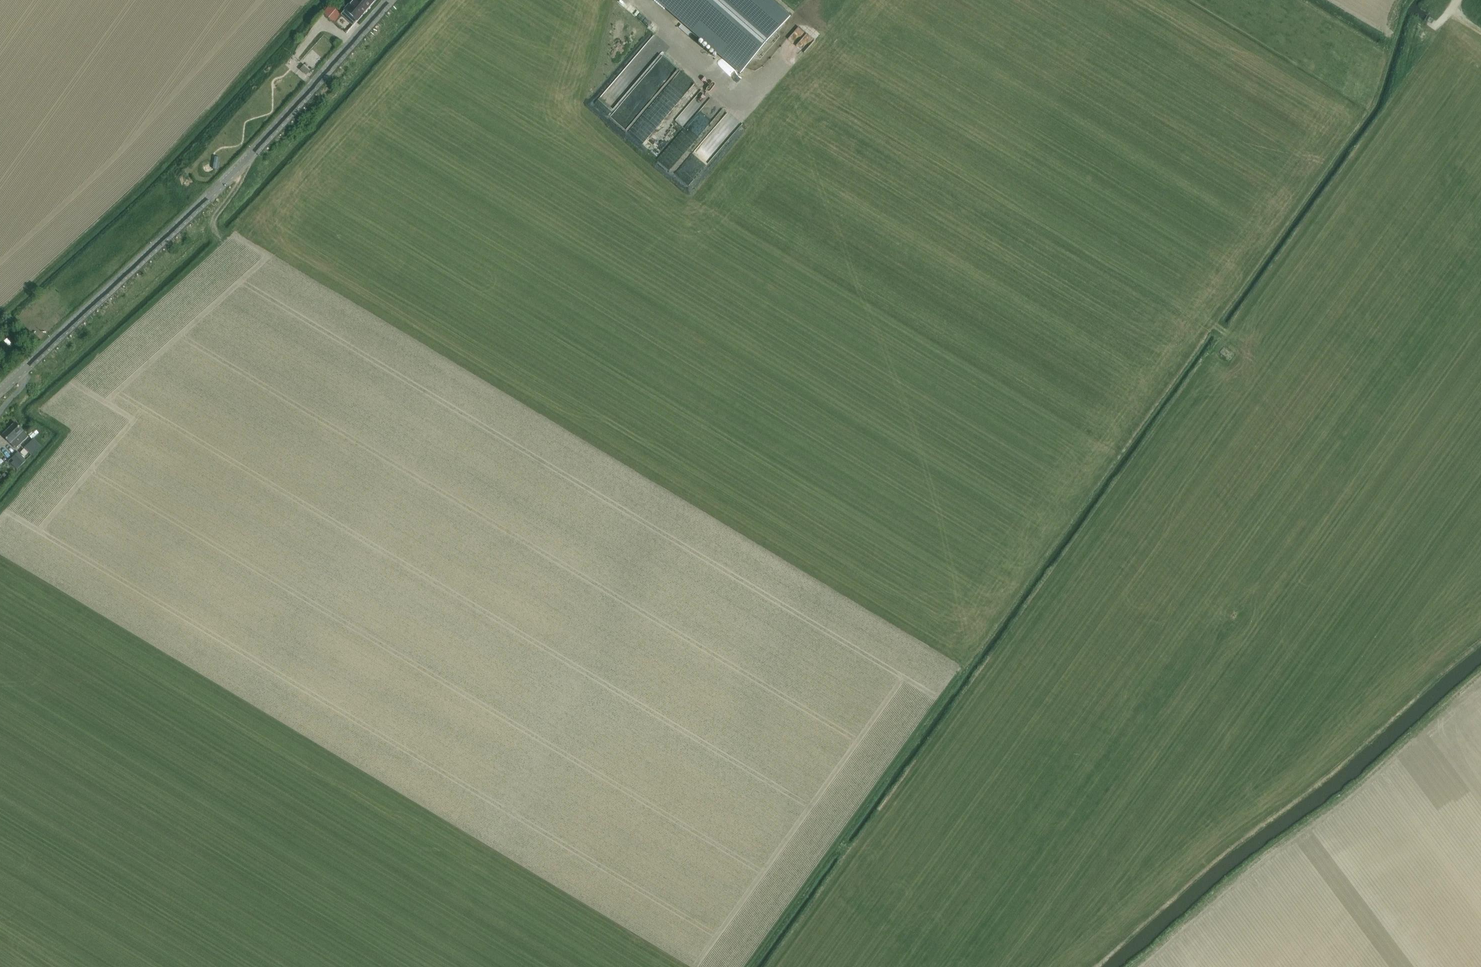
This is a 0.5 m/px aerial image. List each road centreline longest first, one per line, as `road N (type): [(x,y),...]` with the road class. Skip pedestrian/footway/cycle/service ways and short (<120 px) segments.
road 1 (tertiary): [(0,390),(207,198),(388,0)]

